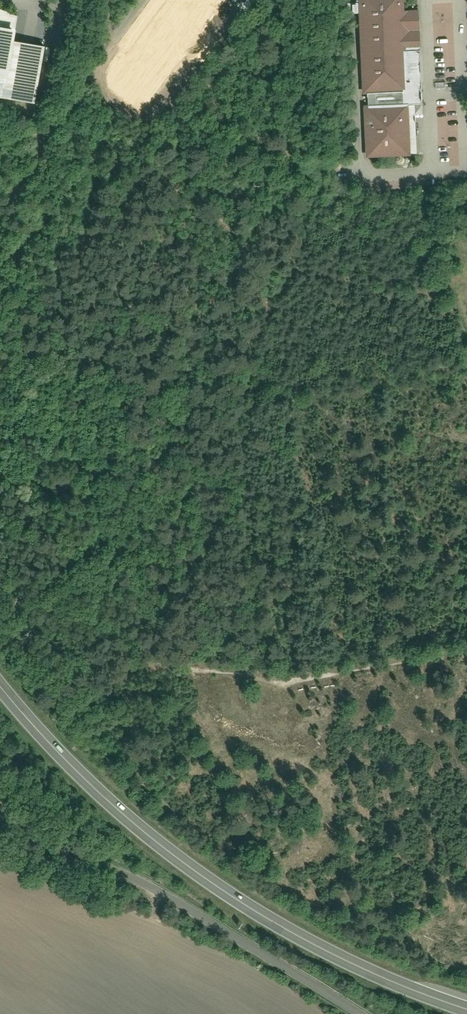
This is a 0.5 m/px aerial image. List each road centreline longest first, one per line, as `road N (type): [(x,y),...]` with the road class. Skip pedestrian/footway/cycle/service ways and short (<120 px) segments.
road 1 (primary): [(0,684),(68,760),(181,860),(308,940),(466,1009)]
road 2 (residential): [(0,811),(153,886),(363,1013)]

